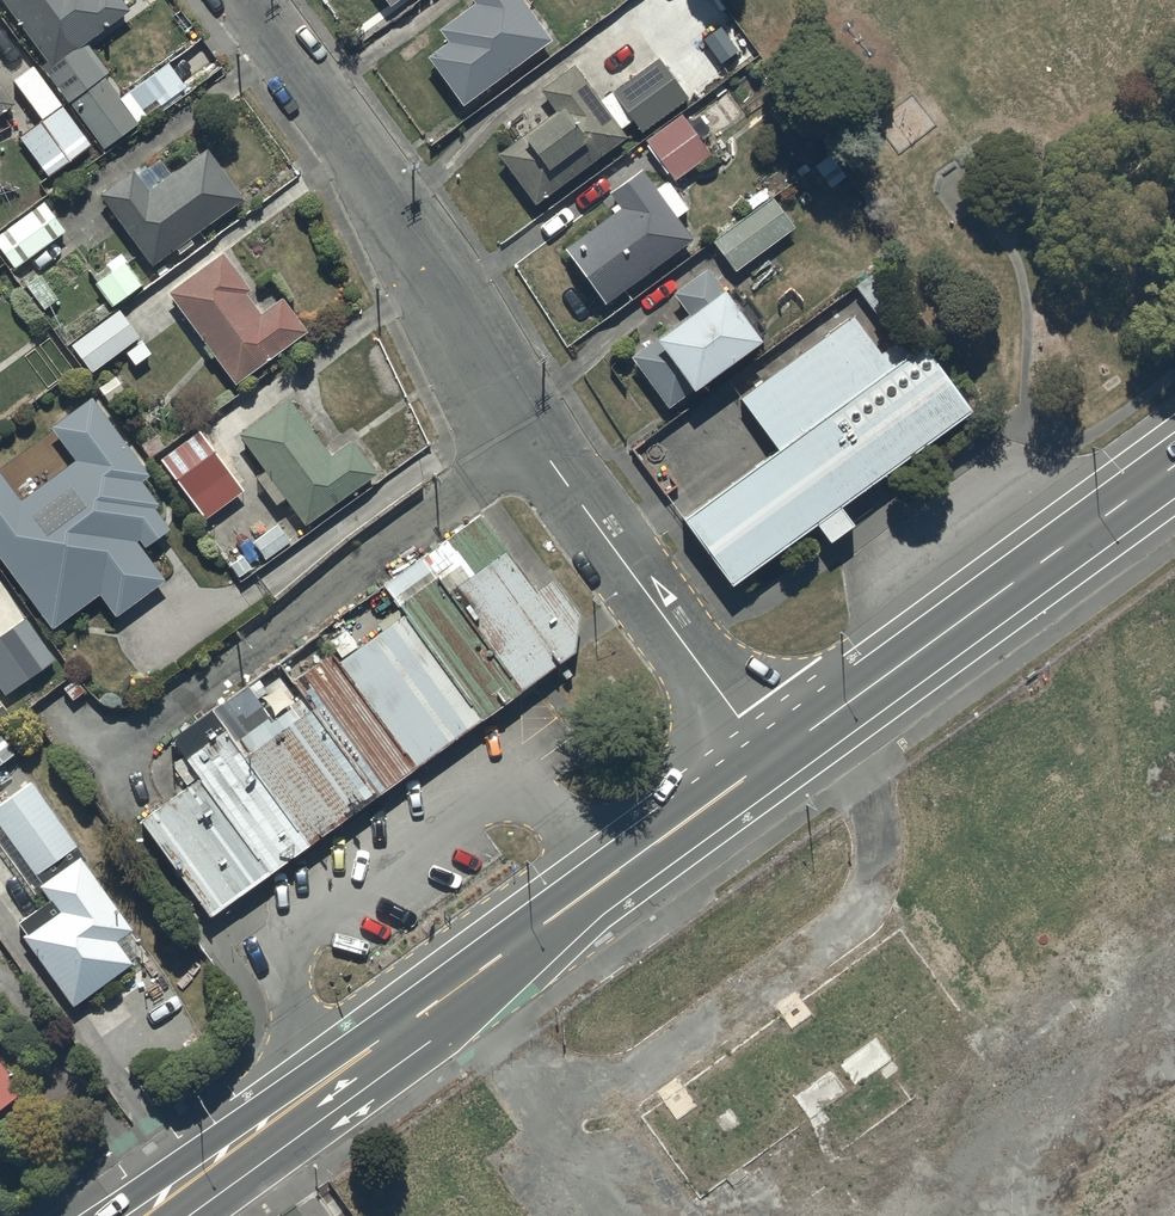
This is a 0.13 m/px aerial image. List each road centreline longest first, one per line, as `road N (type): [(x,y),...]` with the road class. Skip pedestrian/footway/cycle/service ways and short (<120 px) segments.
road 1 (residential): [(769,758),(514,408),(357,154),(245,0)]
road 2 (secondary): [(257,1131),(769,758)]
road 3 (secondary): [(769,758),(1174,467)]
road 4 (secondary): [(104,1215),(172,1168),(257,1131)]

